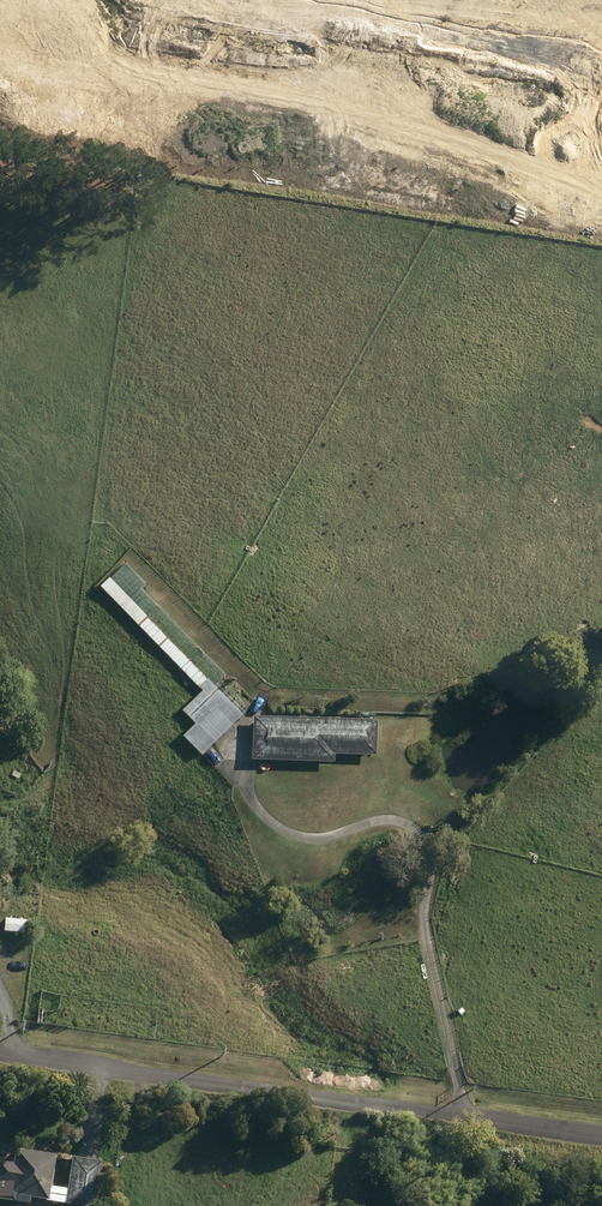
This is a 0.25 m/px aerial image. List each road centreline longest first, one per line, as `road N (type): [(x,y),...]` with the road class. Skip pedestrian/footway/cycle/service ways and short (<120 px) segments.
road 1 (residential): [(601,1132),(0,1054)]
road 2 (track): [(462,1114),(425,912),(422,846),(381,821),(312,836),(267,820),(242,763),(243,732),(261,701)]
road 3 (unknown): [(601,93),(334,56),(55,4)]
road 4 (unknown): [(56,0),(29,157)]
road 5 (track): [(373,1103),(373,1161),(418,1205)]

